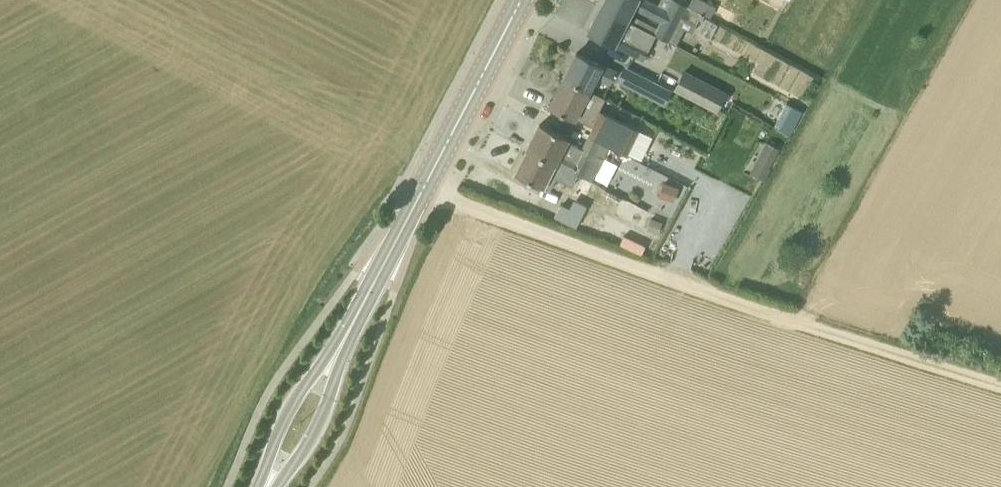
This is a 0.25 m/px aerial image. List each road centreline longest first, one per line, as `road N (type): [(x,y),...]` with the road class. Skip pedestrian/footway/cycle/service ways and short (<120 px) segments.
road 1 (track): [(424,187),(749,312),(1000,391)]
road 2 (primary): [(354,322),(520,0)]
road 3 (primary): [(354,322),(282,419),(260,486)]
road 4 (primary): [(277,486),(323,418),(354,322)]

